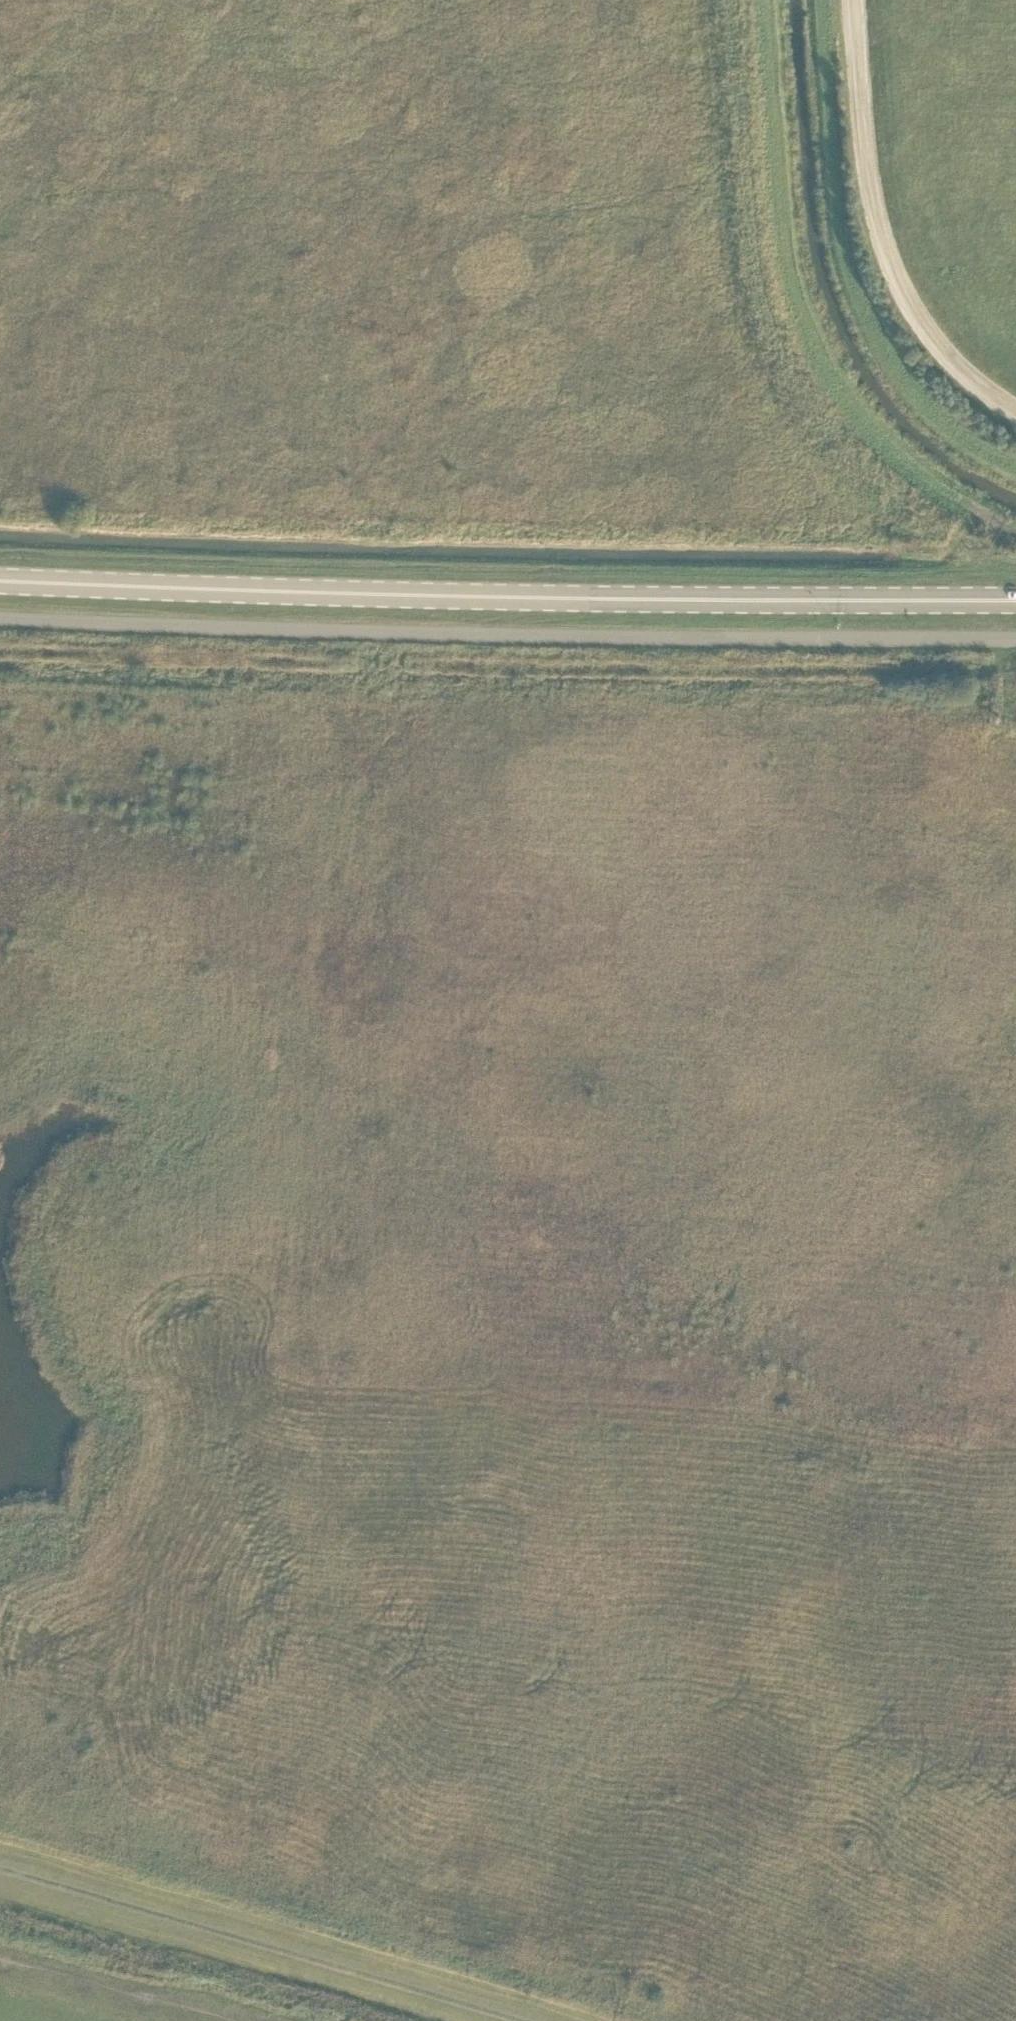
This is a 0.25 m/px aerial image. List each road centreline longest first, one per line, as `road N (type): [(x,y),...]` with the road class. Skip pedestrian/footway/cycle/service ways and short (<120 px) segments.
road 1 (unclassified): [(0,615),(429,630),(1015,635)]
road 2 (primary): [(1015,597),(411,592),(0,578)]
road 3 (track): [(520,2020),(0,1866)]
road 4 (track): [(851,0),(874,209),(912,299),(976,376),(1015,408)]

